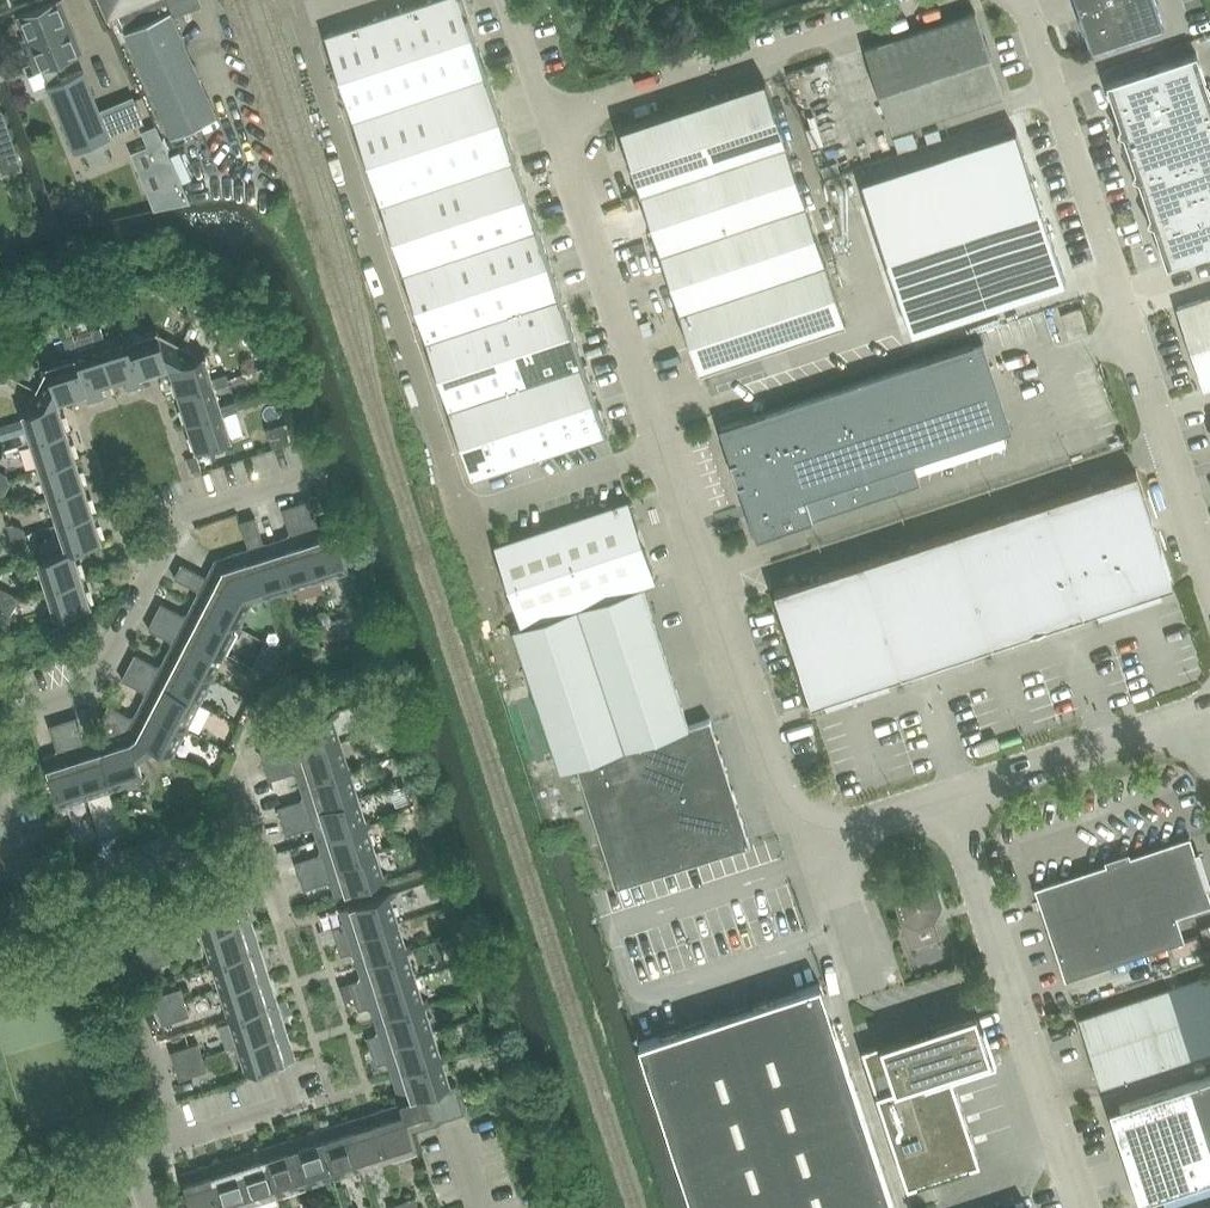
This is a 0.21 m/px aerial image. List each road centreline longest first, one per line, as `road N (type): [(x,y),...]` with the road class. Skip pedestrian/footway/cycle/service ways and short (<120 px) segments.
road 1 (unclassified): [(1209,568),(1020,0)]
road 2 (unclassified): [(465,516),(299,22),(363,0)]
road 3 (unclassified): [(661,449),(787,799),(821,822),(853,827),(945,796)]
road 4 (unclassified): [(1081,1207),(945,796)]
road 5 (residential): [(0,717),(91,688),(178,519),(308,477)]
road 6 (unclassified): [(909,0),(549,120)]
road 7 (unclassified): [(549,120),(661,449)]
road 8 (unclassified): [(945,796),(1206,709)]
road 9 (residential): [(169,1126),(94,896)]
road 10 (unclassified): [(661,449),(465,516)]
road 11 (residential): [(94,896),(105,869),(253,823)]
road 12 (unclassified): [(549,120),(503,0)]

